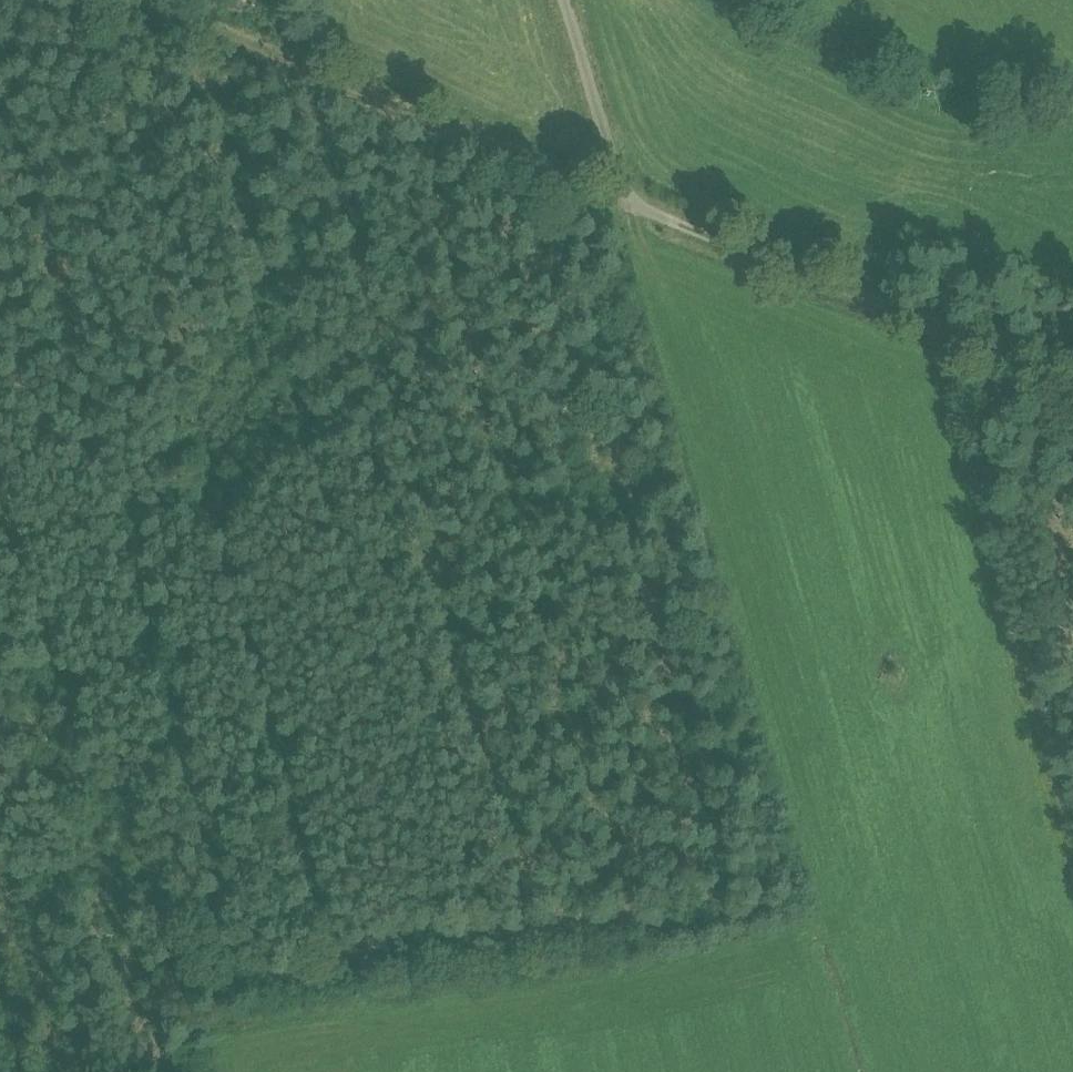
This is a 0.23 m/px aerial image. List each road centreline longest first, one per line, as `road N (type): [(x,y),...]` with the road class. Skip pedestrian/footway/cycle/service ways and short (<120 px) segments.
road 1 (unclassified): [(1072,392),(636,210),(622,193),(564,0)]
road 2 (track): [(626,202),(587,193),(130,0)]

